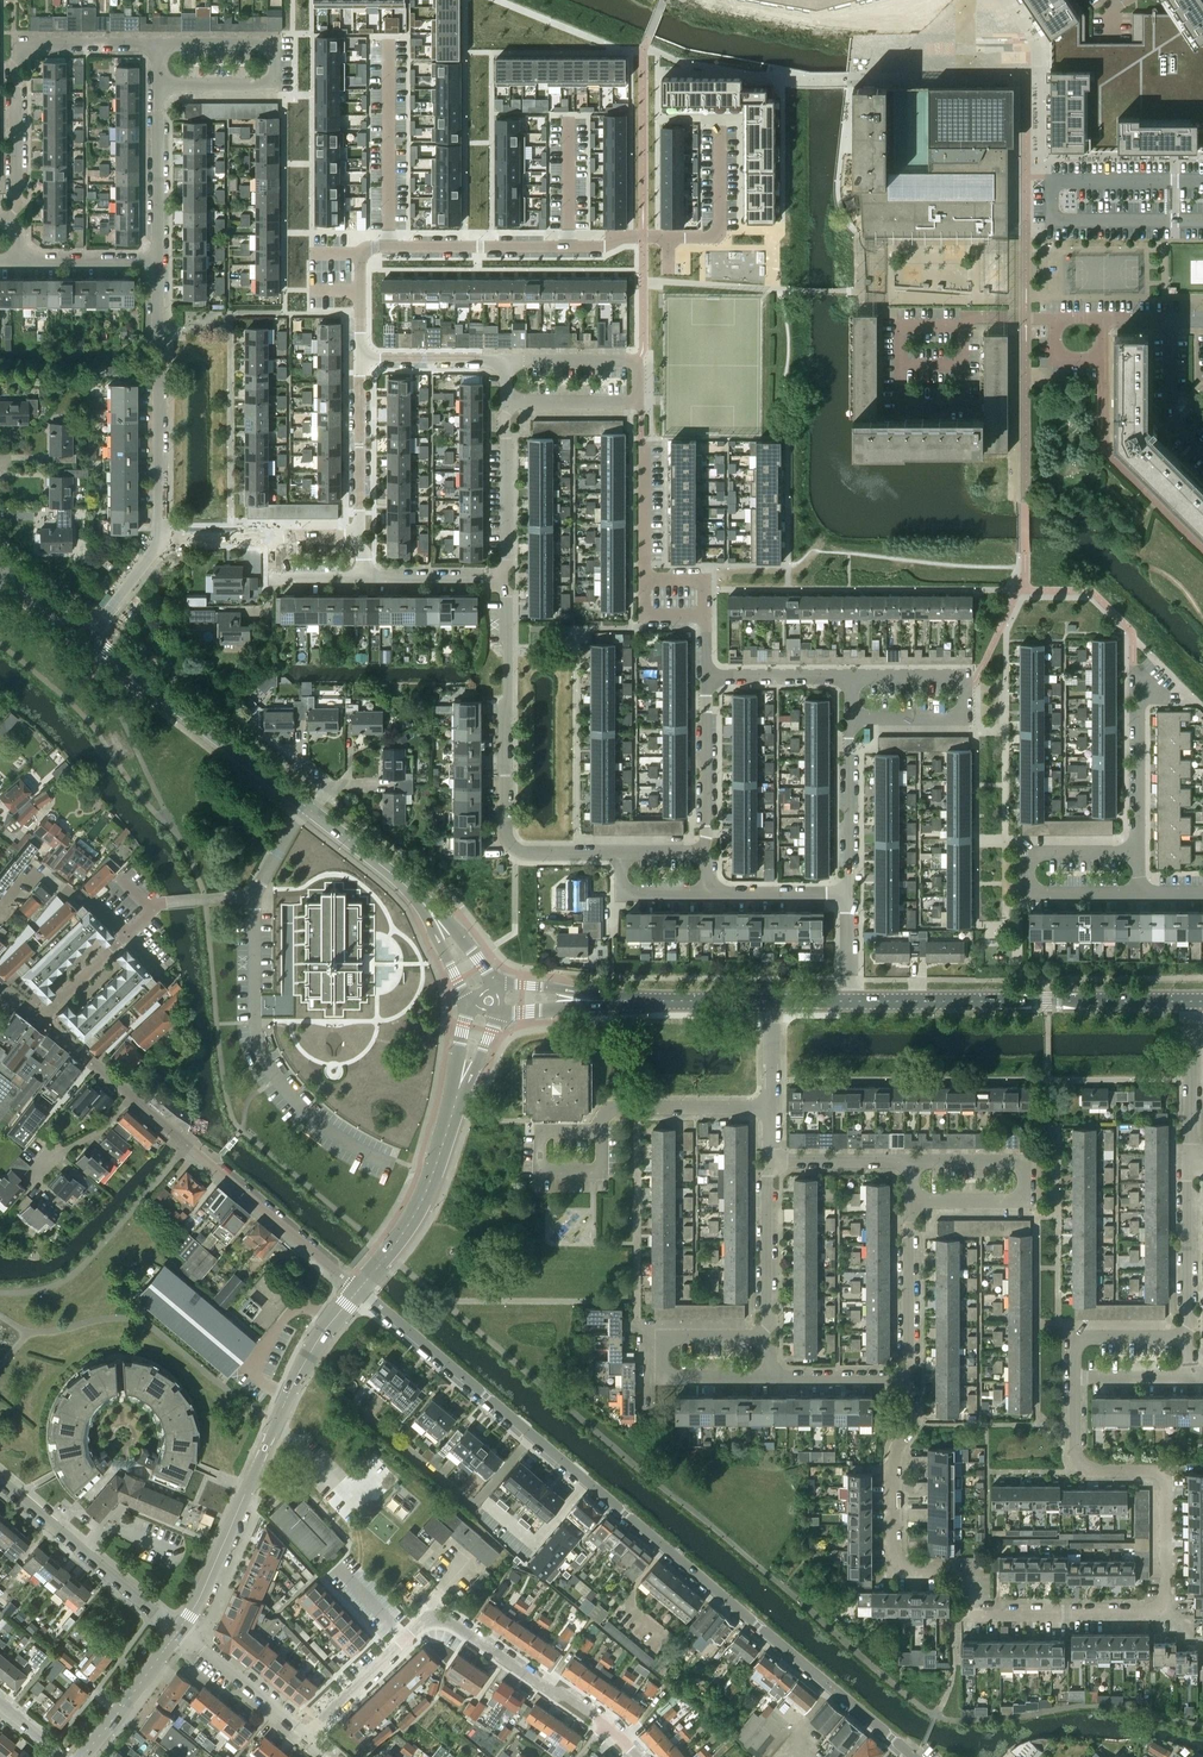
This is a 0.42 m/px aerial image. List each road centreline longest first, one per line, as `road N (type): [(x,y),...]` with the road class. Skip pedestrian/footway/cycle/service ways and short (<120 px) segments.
road 1 (residential): [(920,1417),(898,1461),(902,1570),(975,1571),(974,1616),(1155,1610),(1164,1601),(1166,1483),(1153,1471),(1083,1468),(1076,1453),(1075,1378)]
road 2 (residential): [(914,1756),(358,1290)]
road 3 (residential): [(358,1290),(40,1021)]
road 4 (tertiary): [(180,1633),(304,1367),(358,1290)]
road 5 (tertiary): [(849,1001),(1192,1002)]
road 6 (residential): [(5,222),(16,204),(17,46),(159,45)]
road 7 (residential): [(361,253),(388,245),(605,246),(643,238)]
road 8 (residential): [(852,723),(968,724),(969,678),(853,678)]
road 9 (tertiary): [(307,807),(88,637)]
road 10 (residential): [(161,538),(158,261)]
road 11 (residential): [(159,45),(277,45),(277,86),(160,86)]
road 12 (residential): [(910,1162),(1022,1163),(1022,1201),(910,1201)]
road 13 (residential): [(505,839),(507,579)]
road 14 (residential): [(773,1378),(667,1378),(667,1337),(773,1337)]
road 15 (residential): [(1139,893),(1037,892),(1029,876),(1033,854),(1139,853)]
road 16 (residential): [(180,1633),(0,1480)]
road 17 (tertiary): [(358,1290),(420,1206),(461,1086)]
road 18 (residential): [(1202,546),(1103,445),(1102,360)]
road 19 (residential): [(1139,853),(1141,688),(1183,689)]
road 20 (residential): [(610,1727),(465,1629),(438,1620)]
road 21 (unclassified): [(307,807),(258,896),(161,903)]
road 22 (tertiary): [(587,1000),(772,1001)]
road 23 (residential): [(599,1131),(611,1111),(637,1108),(772,1106)]
road 24 (residential): [(361,358),(360,538)]
road 25 (residential): [(1187,1339),(1189,1160)]
road 26 (residential): [(909,1380),(910,1201)]
road 27 (residential): [(773,1159),(767,1302),(773,1337)]
road 28 (residential): [(507,579),(504,401)]
road 29 (residential): [(708,855),(708,677)]
road 30 (residential): [(305,1735),(438,1620)]
road 31 (residential): [(158,261),(160,86)]
road 32 (residential): [(850,897),(852,723)]
road 33 (residential): [(40,1021),(161,903)]
road 34 (residential): [(636,364),(636,401),(504,401)]
road 35 (residential): [(305,1735),(180,1633)]
road 36 (residential): [(599,1131),(541,1130),(540,1171),(599,1172)]
road 37 (residential): [(1189,1160),(1192,1002)]
road 38 (tertiary): [(426,907),(307,807)]
road 39 (tertiary): [(86,1756),(180,1633)]
road 40 (residential): [(1075,1378),(1076,1339),(1187,1339)]
road 41 (residential): [(708,677),(853,678)]
road 42 (residential): [(1202,453),(1169,417),(1172,321)]
road 43 (residential): [(361,358),(504,363)]
road 44 (residential): [(364,578),(507,579)]
road 45 (residential): [(707,896),(850,897)]
road 46 (residential): [(19,260),(158,261)]
road 47 (residential): [(910,1162),(773,1159)]
road 48 (residential): [(773,1378),(909,1380)]
road 49 (residential): [(645,578),(643,445)]
road 50 (residential): [(504,363),(636,364)]
road 51 (residential): [(273,539),(273,579),(364,578)]
road 52 (residential): [(621,854),(619,895),(707,896)]
road 53 (residential): [(636,364),(643,351),(643,238)]
road 54 (unclassified): [(88,637),(161,538)]
road 55 (residential): [(505,839),(524,853),(621,854)]

